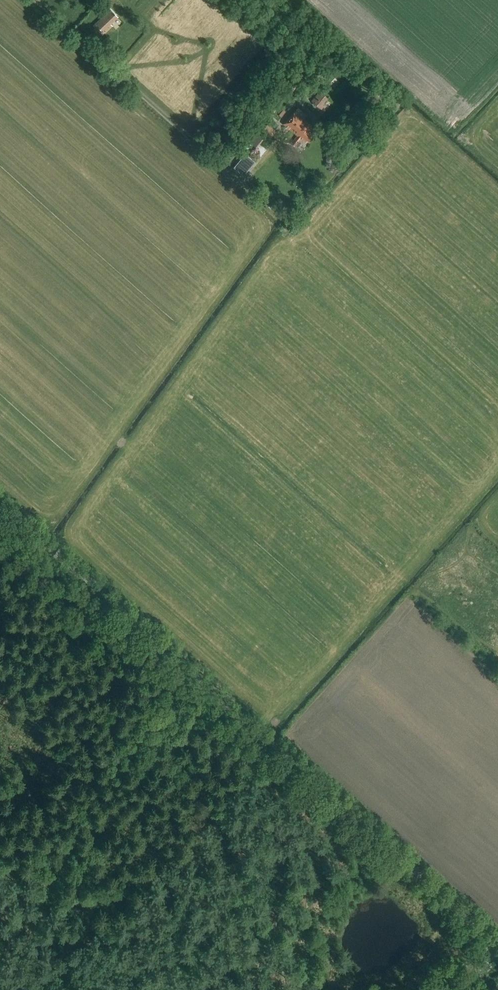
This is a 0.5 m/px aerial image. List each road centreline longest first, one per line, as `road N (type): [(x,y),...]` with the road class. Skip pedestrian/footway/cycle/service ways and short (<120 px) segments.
road 1 (unclassified): [(497,950),(0,504)]
road 2 (track): [(285,226),(32,0)]
road 3 (track): [(285,226),(497,413)]

